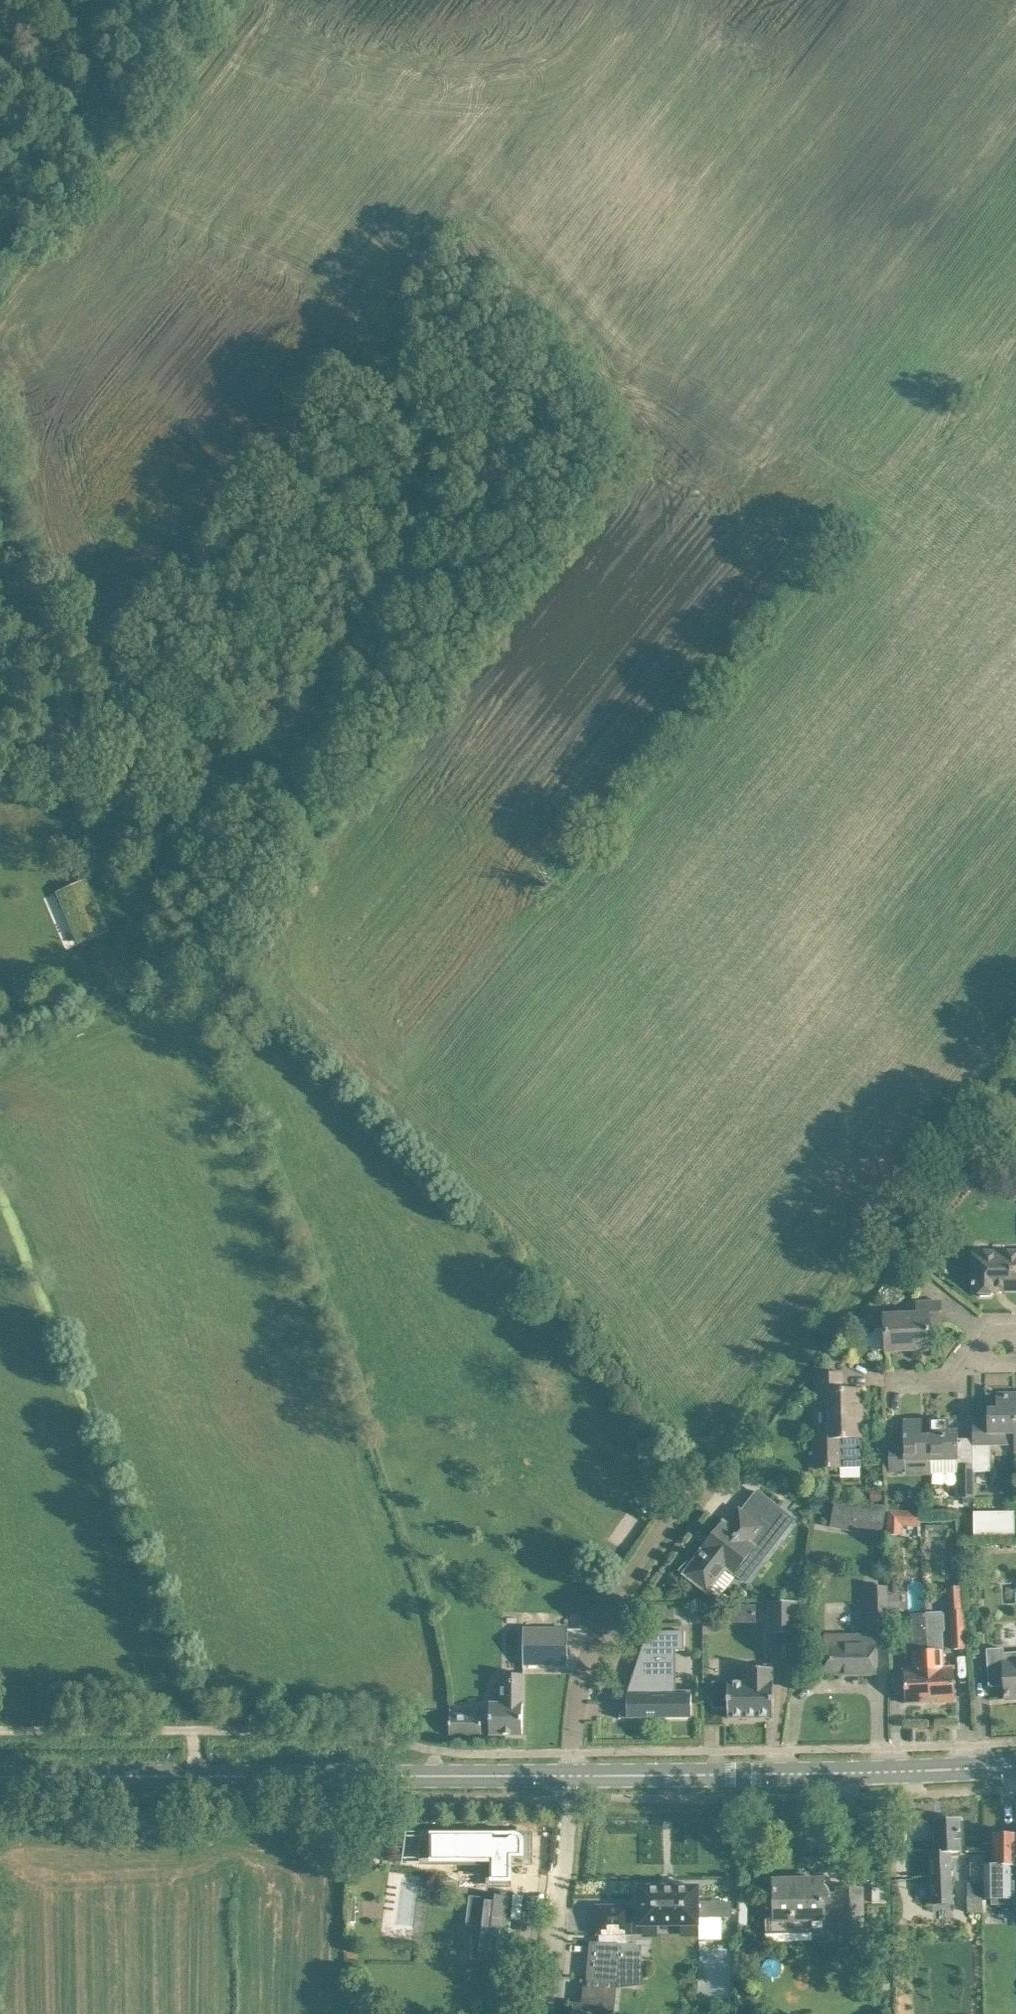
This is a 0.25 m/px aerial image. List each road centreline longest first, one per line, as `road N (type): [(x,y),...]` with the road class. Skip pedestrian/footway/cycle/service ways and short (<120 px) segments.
road 1 (tertiary): [(573,1777),(0,1777)]
road 2 (track): [(694,1485),(1015,1077)]
road 3 (tertiary): [(1015,1763),(573,1777)]
road 4 (residential): [(573,1777),(583,1670),(599,1627),(694,1485)]
road 5 (residential): [(548,2013),(573,1777)]

